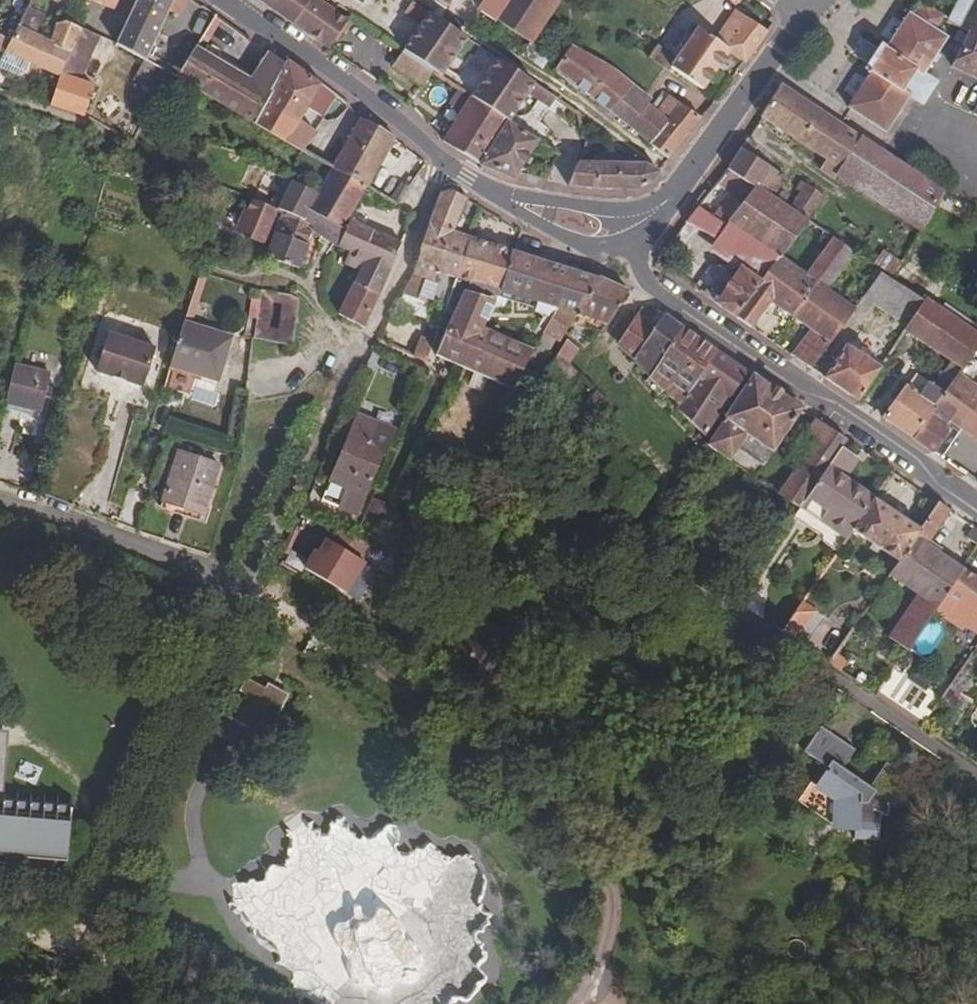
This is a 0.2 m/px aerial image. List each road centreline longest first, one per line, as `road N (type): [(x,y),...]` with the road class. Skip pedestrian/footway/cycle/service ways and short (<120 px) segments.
road 1 (tertiary): [(621,231),(542,213),(469,179),(224,0)]
road 2 (residential): [(621,231),(642,276),(976,505)]
road 3 (track): [(84,955),(242,594)]
road 4 (residential): [(720,600),(976,775)]
road 5 (residential): [(811,11),(660,215),(621,231)]
road 6 (residential): [(242,594),(42,512),(0,504)]

